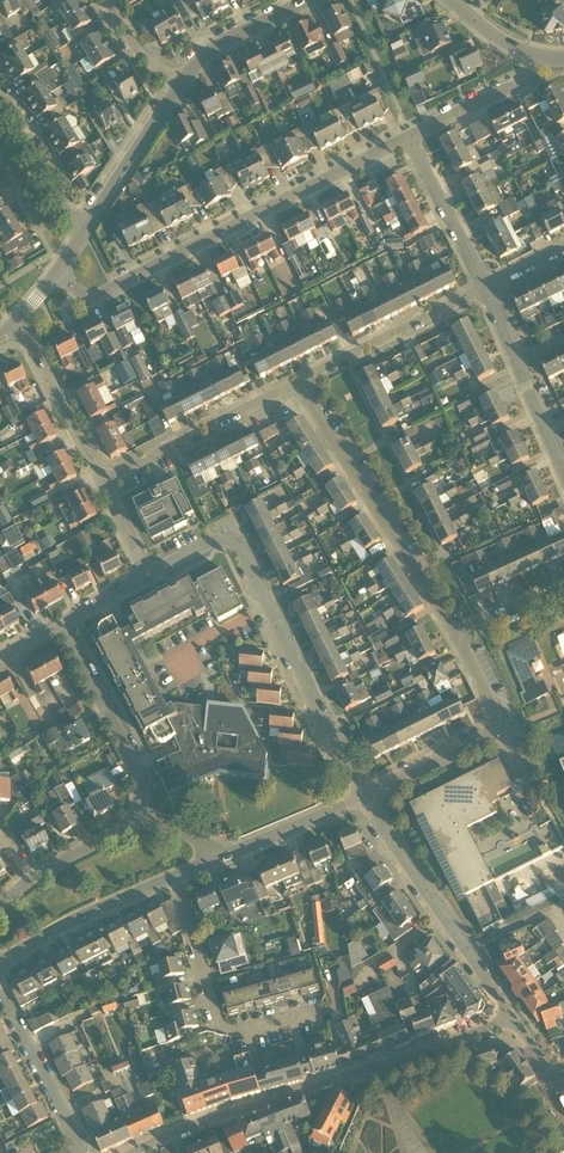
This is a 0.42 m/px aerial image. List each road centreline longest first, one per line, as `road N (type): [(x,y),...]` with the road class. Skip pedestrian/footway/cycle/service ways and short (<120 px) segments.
road 1 (residential): [(407,138),(92,297),(57,274)]
road 2 (residential): [(457,636),(297,382)]
road 3 (residential): [(513,1019),(366,798)]
road 4 (residential): [(366,798),(502,728),(457,636)]
road 5 (residential): [(293,1018),(248,1030),(221,1027),(176,876)]
road 6 (residential): [(100,477),(297,382)]
road 7 (residential): [(138,823),(139,783),(128,747),(59,624)]
road 8 (residential): [(366,798),(269,606)]
road 9 (residential): [(312,1088),(513,1019)]
road 10 (residential): [(297,382),(486,287)]
road 11 (residential): [(563,473),(486,287)]
road 12 (residential): [(0,963),(73,919),(176,876)]
road 13 (residential): [(135,1152),(312,1088)]
road 14 (residential): [(82,234),(181,83)]
road 15 (residential): [(83,1152),(0,994)]
road 16 (residential): [(100,477),(18,321)]
road 17 (residential): [(209,862),(366,798)]
road 18 (residential): [(486,287),(407,138)]
road 19 (residential): [(181,83),(229,39),(311,0)]
road 20 (residential): [(532,56),(523,81),(407,138)]
road 21 (residential): [(82,234),(0,104)]
road 22 (residential): [(269,606),(178,655),(190,677)]

